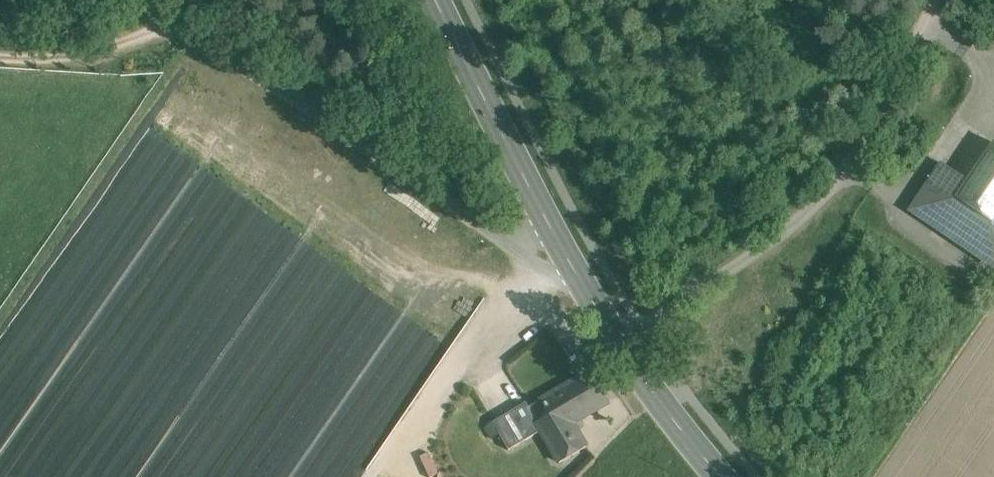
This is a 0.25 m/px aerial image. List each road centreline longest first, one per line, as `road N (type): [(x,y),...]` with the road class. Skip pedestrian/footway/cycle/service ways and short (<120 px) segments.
road 1 (unclassified): [(622,339),(759,253),(839,173),(947,0)]
road 2 (unclassified): [(110,0),(308,105),(503,239)]
road 3 (primary): [(547,208),(442,0)]
road 4 (primary): [(721,476),(683,434),(622,339)]

